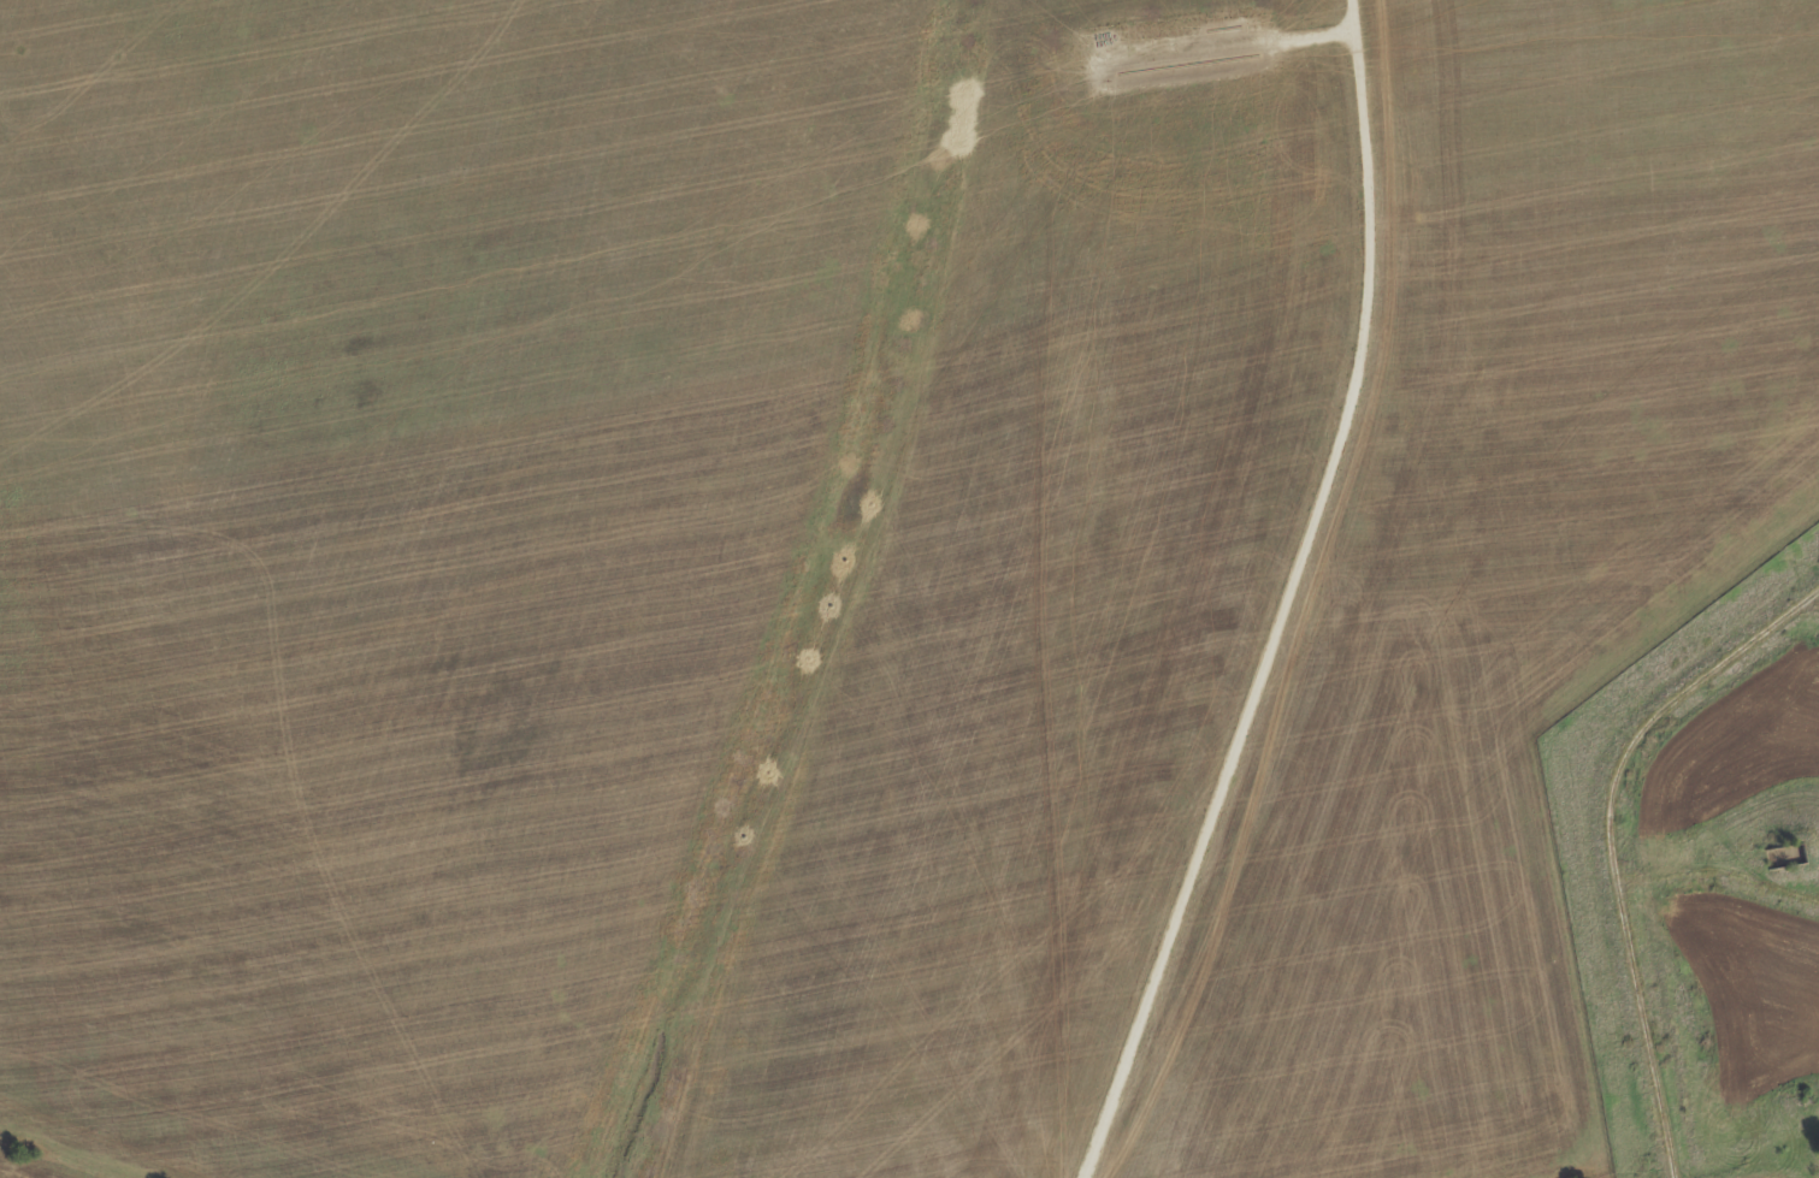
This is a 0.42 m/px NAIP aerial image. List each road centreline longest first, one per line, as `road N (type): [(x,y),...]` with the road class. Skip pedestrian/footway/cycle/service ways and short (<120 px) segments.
road 1 (track): [(1099,1177),(1366,408),(1384,324),(1386,188),(1369,0)]
road 2 (track): [(1673,1177),(1611,821),(1628,758),(1671,706),(1818,594)]
road 3 (track): [(1818,947),(1619,892)]

